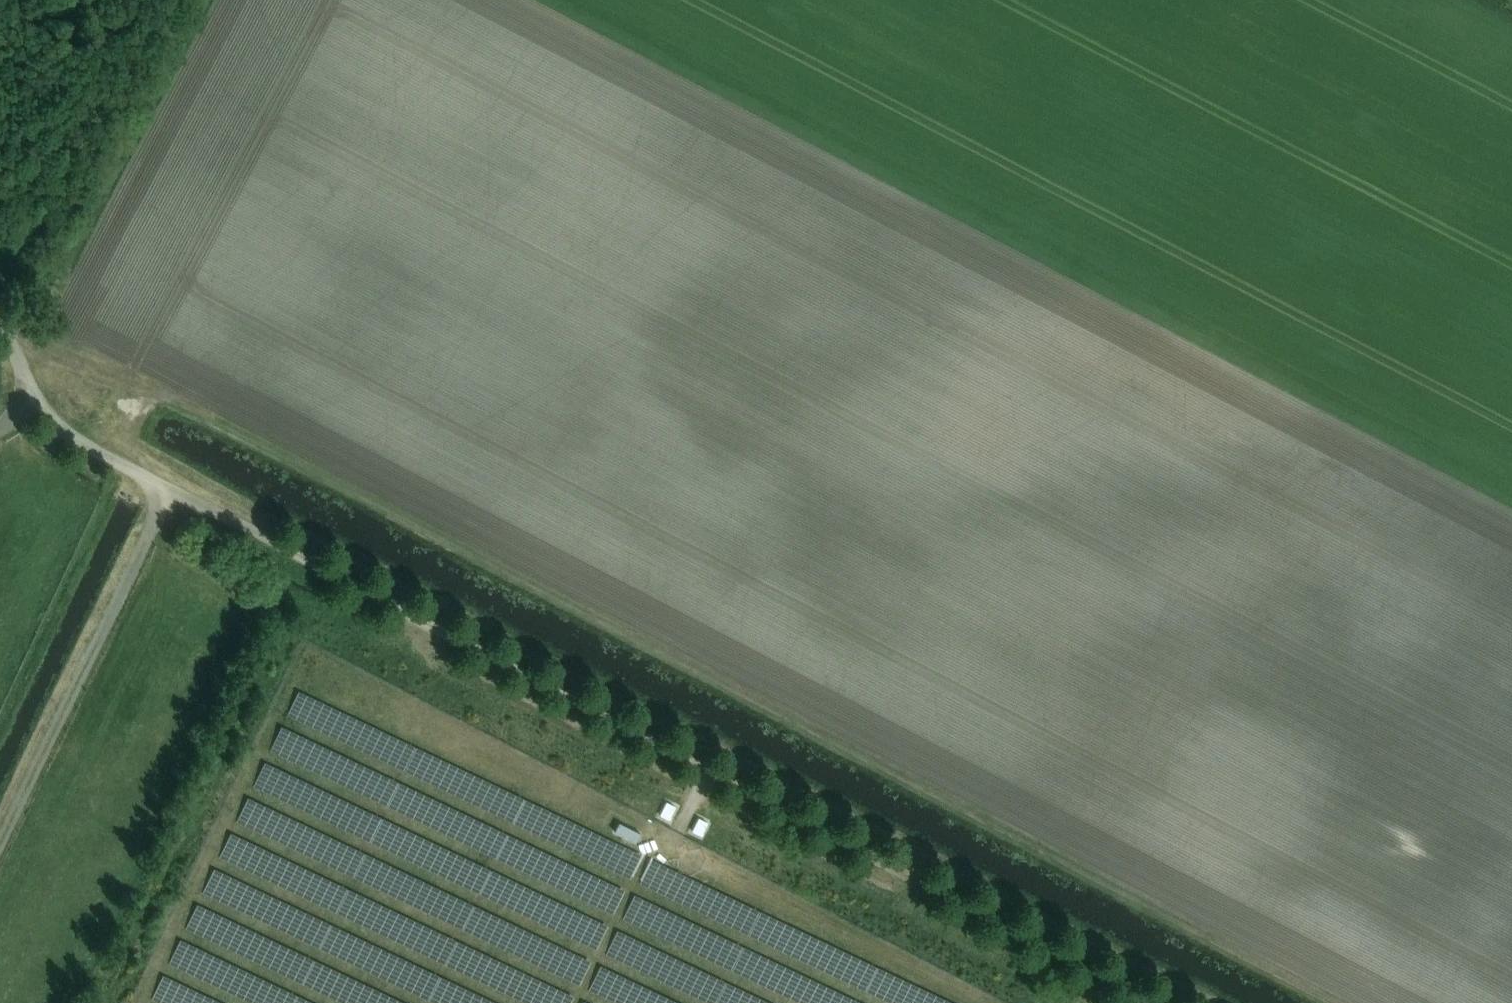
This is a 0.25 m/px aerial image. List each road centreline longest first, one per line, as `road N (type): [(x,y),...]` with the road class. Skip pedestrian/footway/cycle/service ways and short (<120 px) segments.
road 1 (track): [(1164,1002),(177,493)]
road 2 (unclassified): [(177,493),(58,428),(35,407)]

